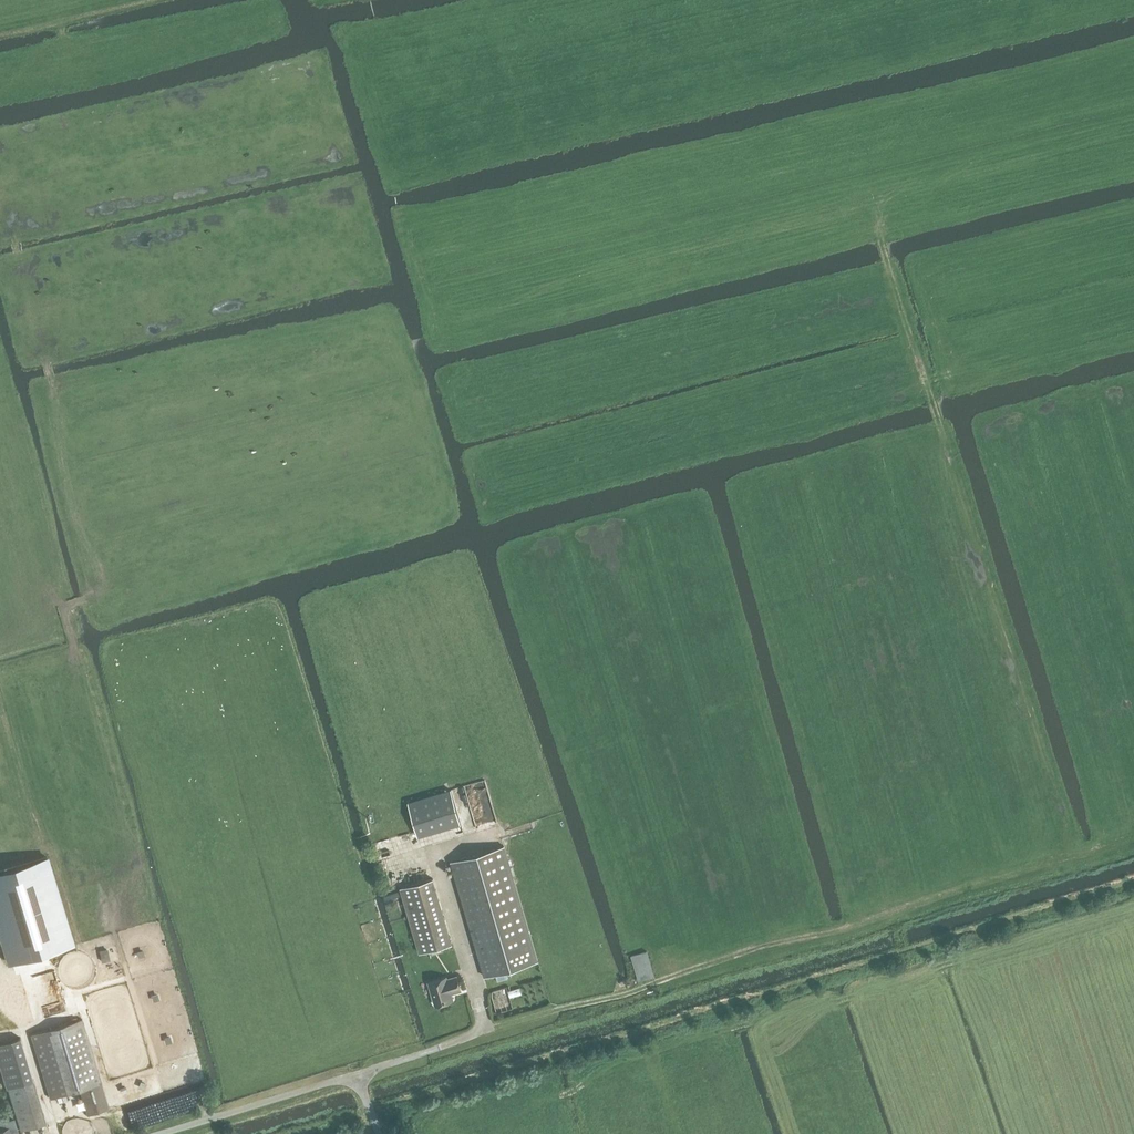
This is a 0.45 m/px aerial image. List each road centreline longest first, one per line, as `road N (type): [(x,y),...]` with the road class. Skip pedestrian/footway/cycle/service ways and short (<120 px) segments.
road 1 (track): [(485,1028),(607,1001),(893,915)]
road 2 (track): [(893,915),(910,975),(1133,909)]
road 3 (unclassified): [(380,1133),(358,1076),(164,1133)]
road 4 (track): [(1133,843),(893,915)]

